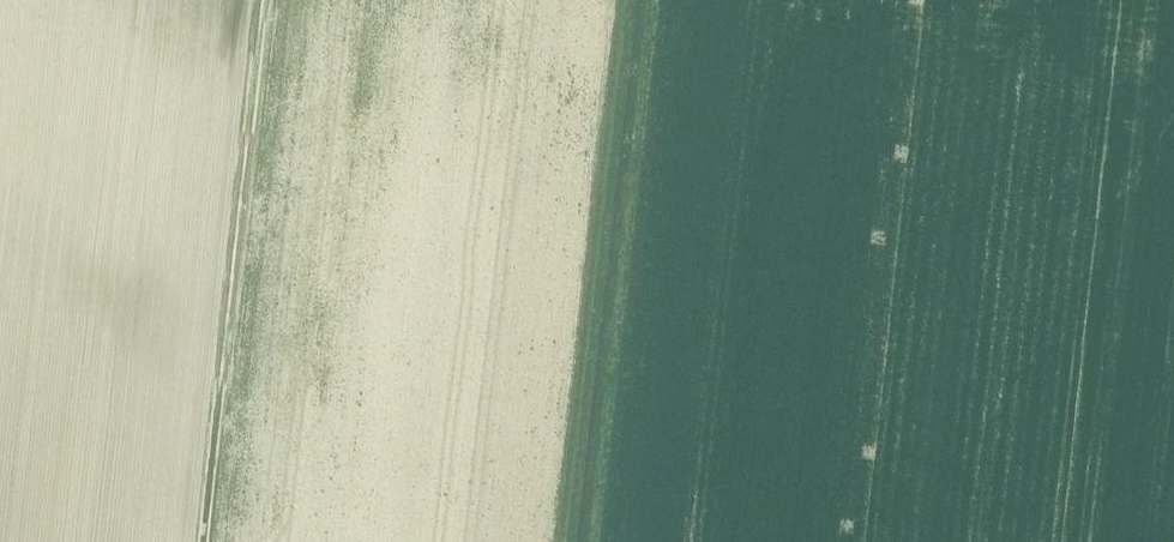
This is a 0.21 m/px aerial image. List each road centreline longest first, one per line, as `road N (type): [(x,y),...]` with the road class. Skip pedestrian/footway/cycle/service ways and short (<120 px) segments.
road 1 (track): [(205,541),(264,0)]

